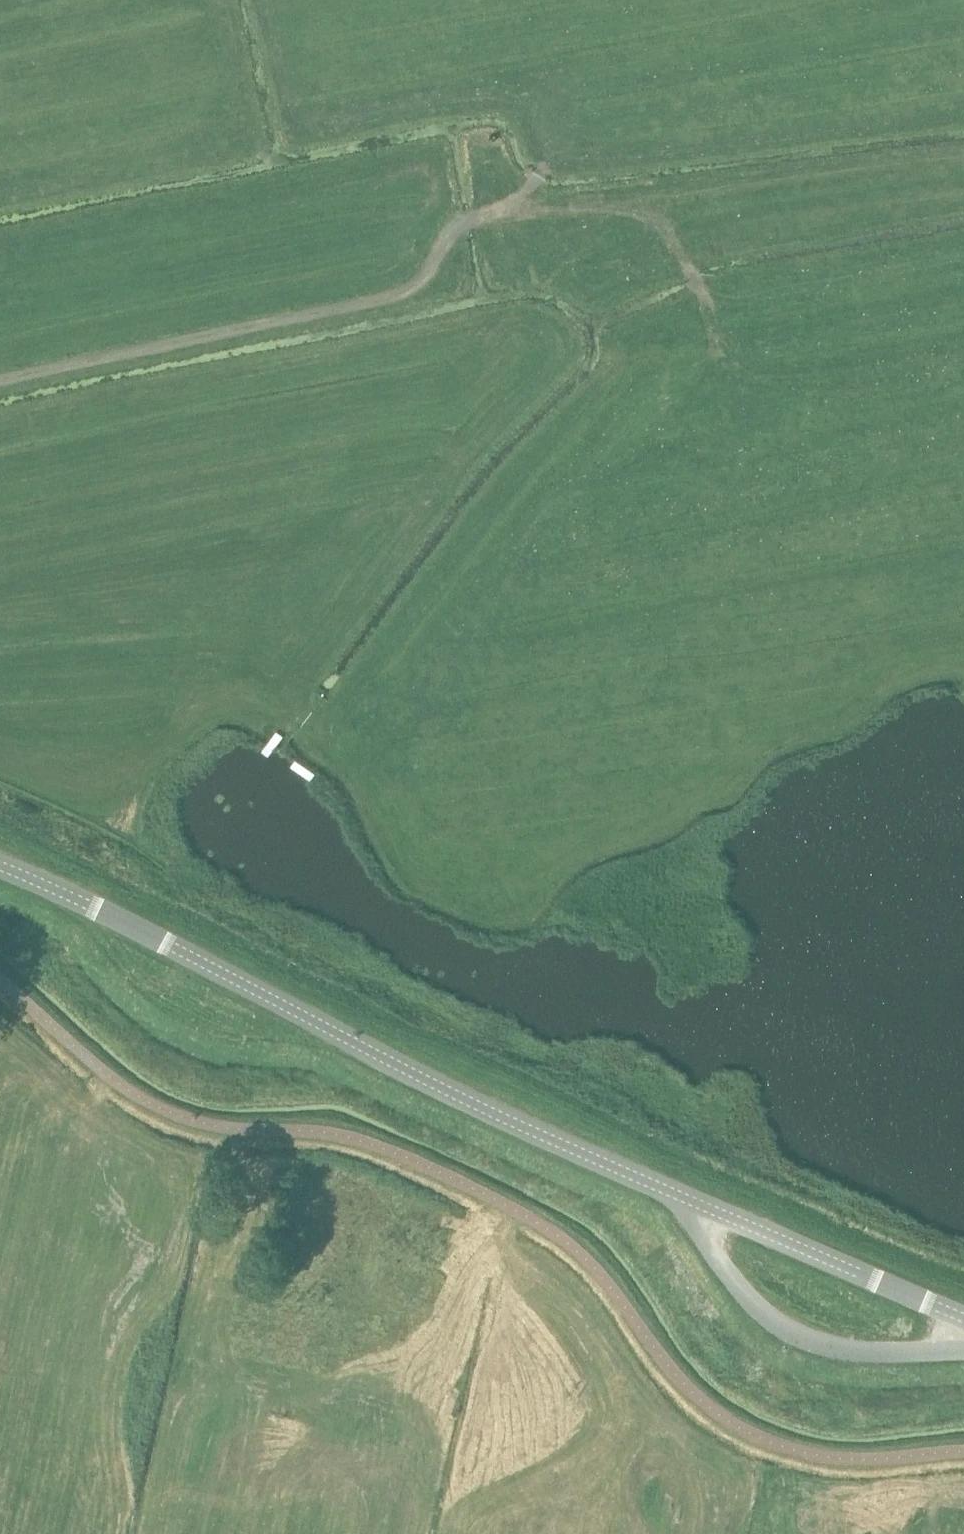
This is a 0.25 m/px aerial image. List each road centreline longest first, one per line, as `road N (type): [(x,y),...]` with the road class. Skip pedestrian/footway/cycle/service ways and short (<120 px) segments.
road 1 (tertiary): [(963,1317),(530,1129),(0,865)]
road 2 (track): [(963,103),(568,155),(545,164),(514,206),(454,229),(426,274),(403,291),(0,378)]
road 3 (track): [(963,255),(720,300),(698,285),(681,247),(646,214),(600,203),(521,200)]

